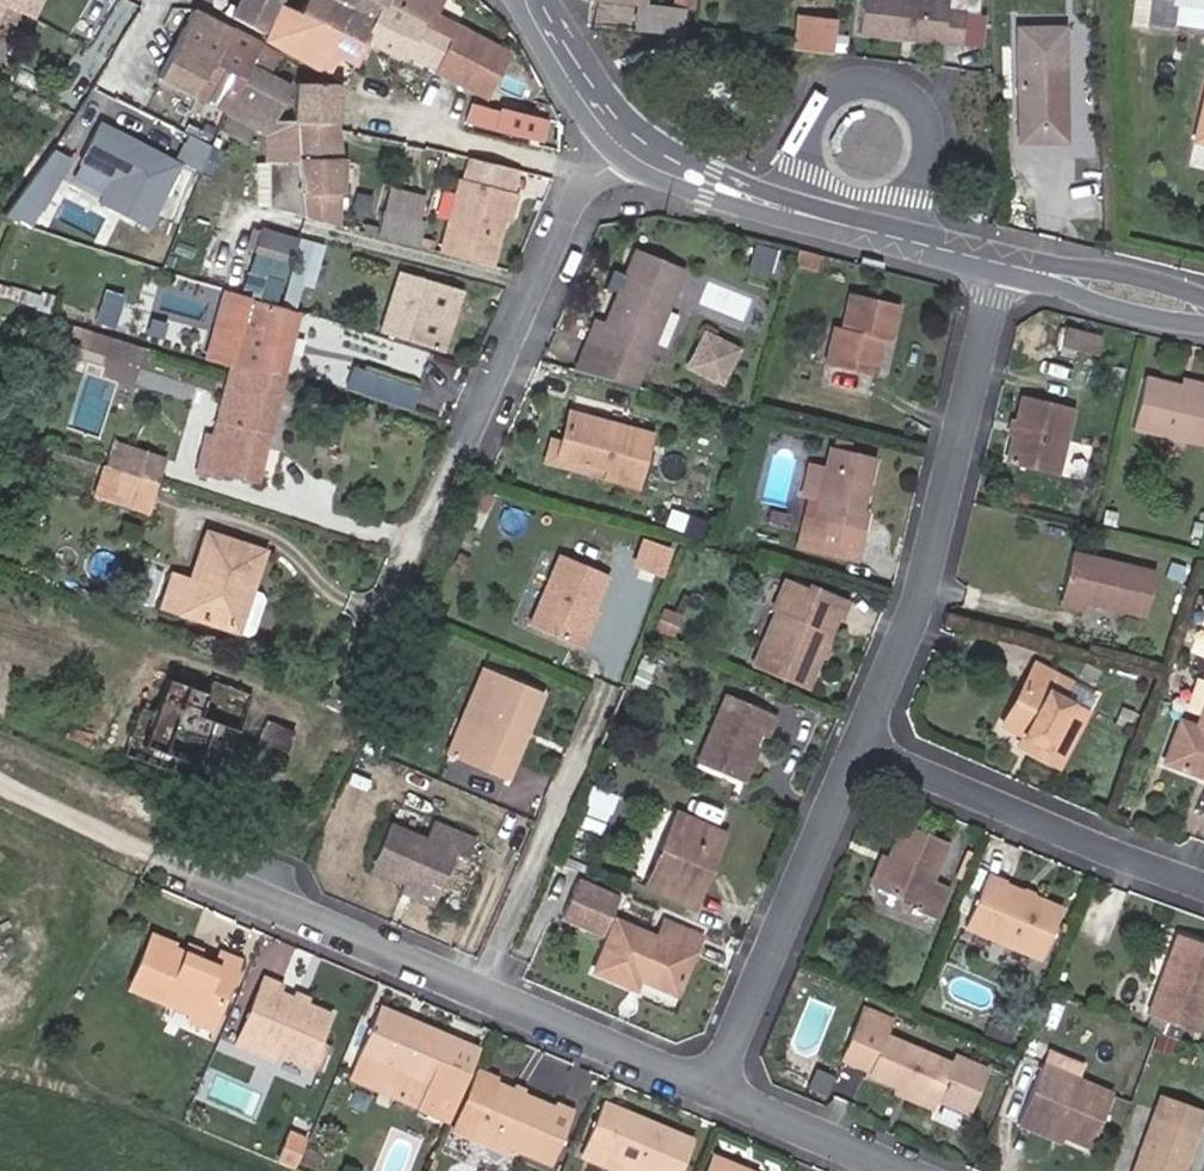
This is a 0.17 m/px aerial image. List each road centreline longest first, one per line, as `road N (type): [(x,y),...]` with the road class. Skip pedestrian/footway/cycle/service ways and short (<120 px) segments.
road 1 (residential): [(1001,264),(932,566),(869,736)]
road 2 (residential): [(614,139),(568,208),(429,528)]
road 3 (tertiary): [(1001,264),(718,201),(614,139)]
road 4 (residential): [(869,736),(716,1075)]
road 5 (residential): [(1203,881),(869,736)]
road 6 (residential): [(156,855),(486,985)]
road 7 (residential): [(613,690),(486,985)]
road 8 (residential): [(486,985),(716,1075)]
road 9 (residential): [(716,1075),(919,1170)]
road 10 (tertiary): [(1203,312),(1001,264)]
road 11 (tertiary): [(614,139),(538,0)]

